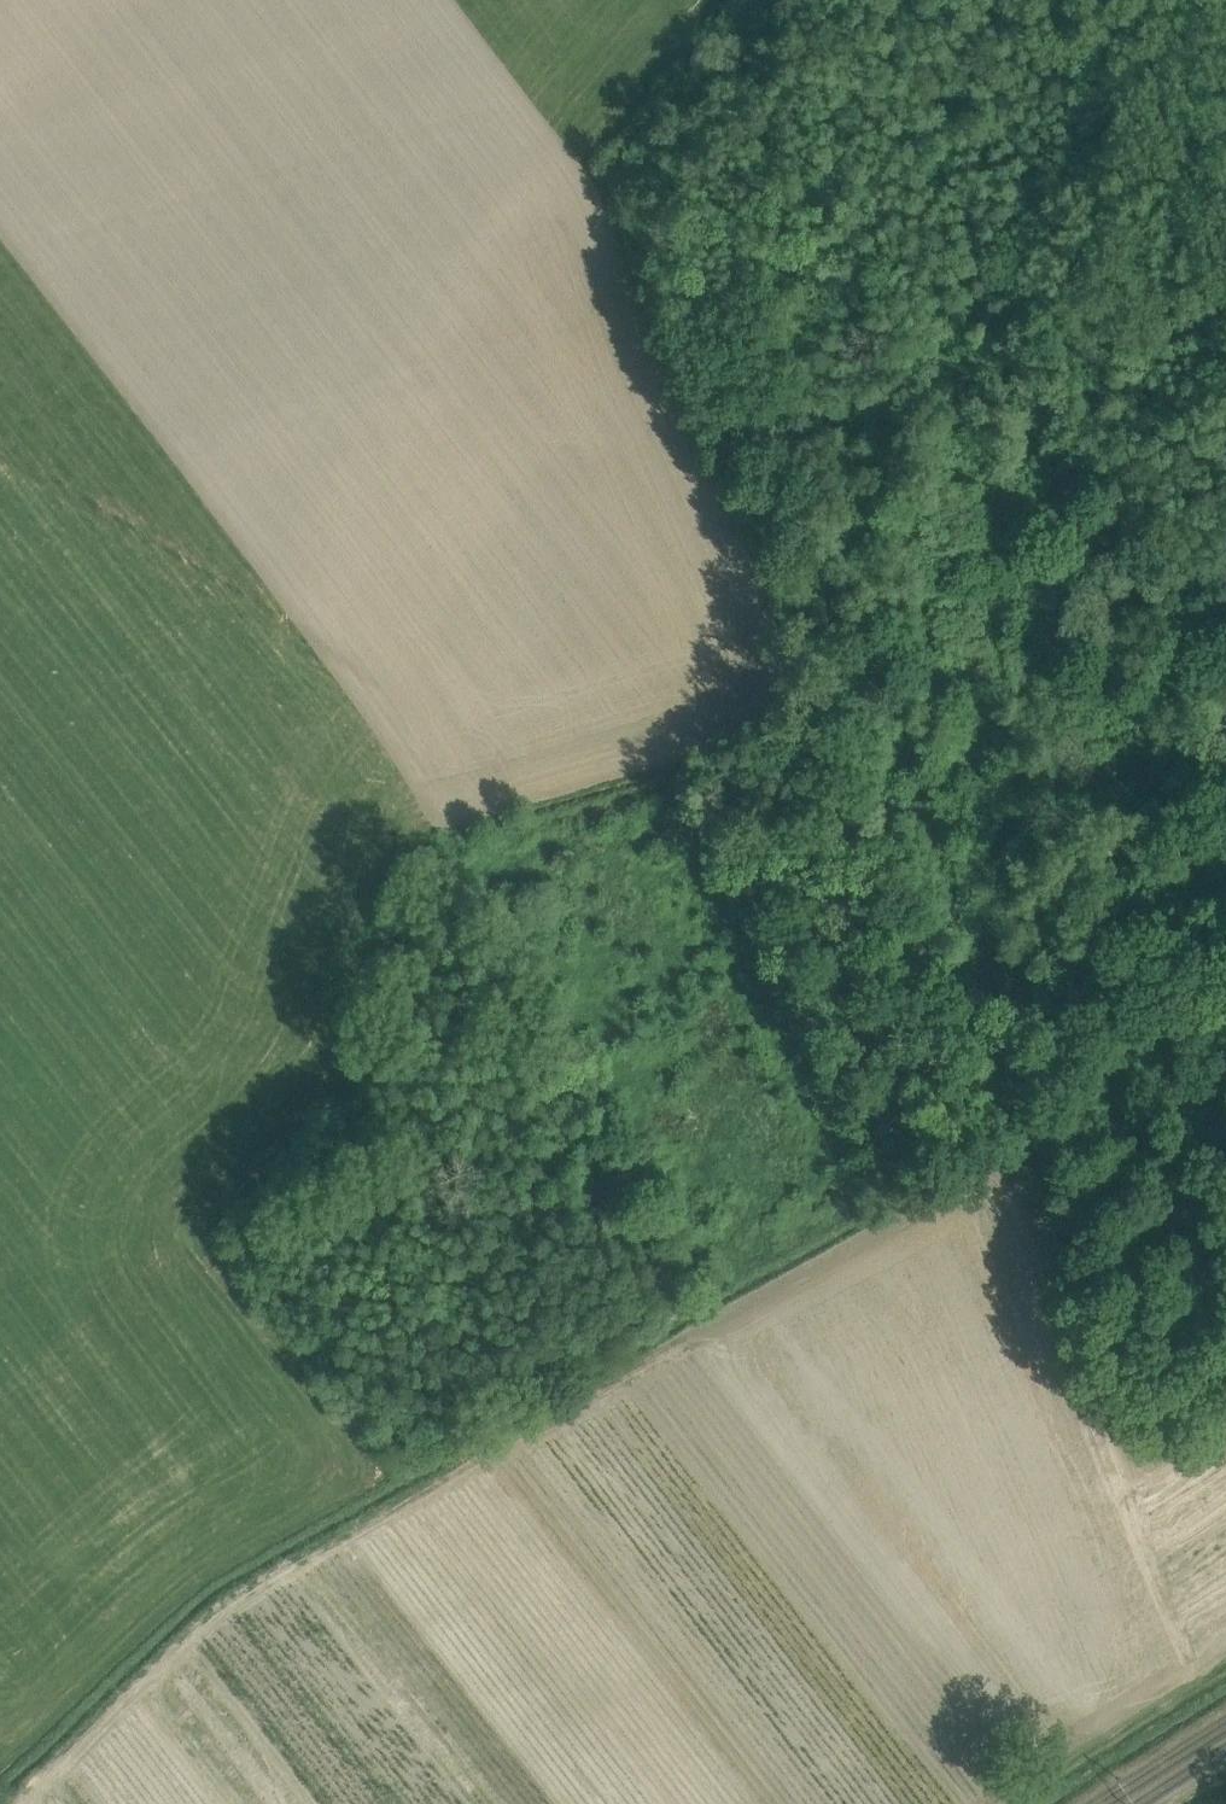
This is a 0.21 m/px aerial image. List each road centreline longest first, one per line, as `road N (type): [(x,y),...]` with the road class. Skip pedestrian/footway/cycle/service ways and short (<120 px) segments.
road 1 (track): [(1031,1803),(1225,1681)]

